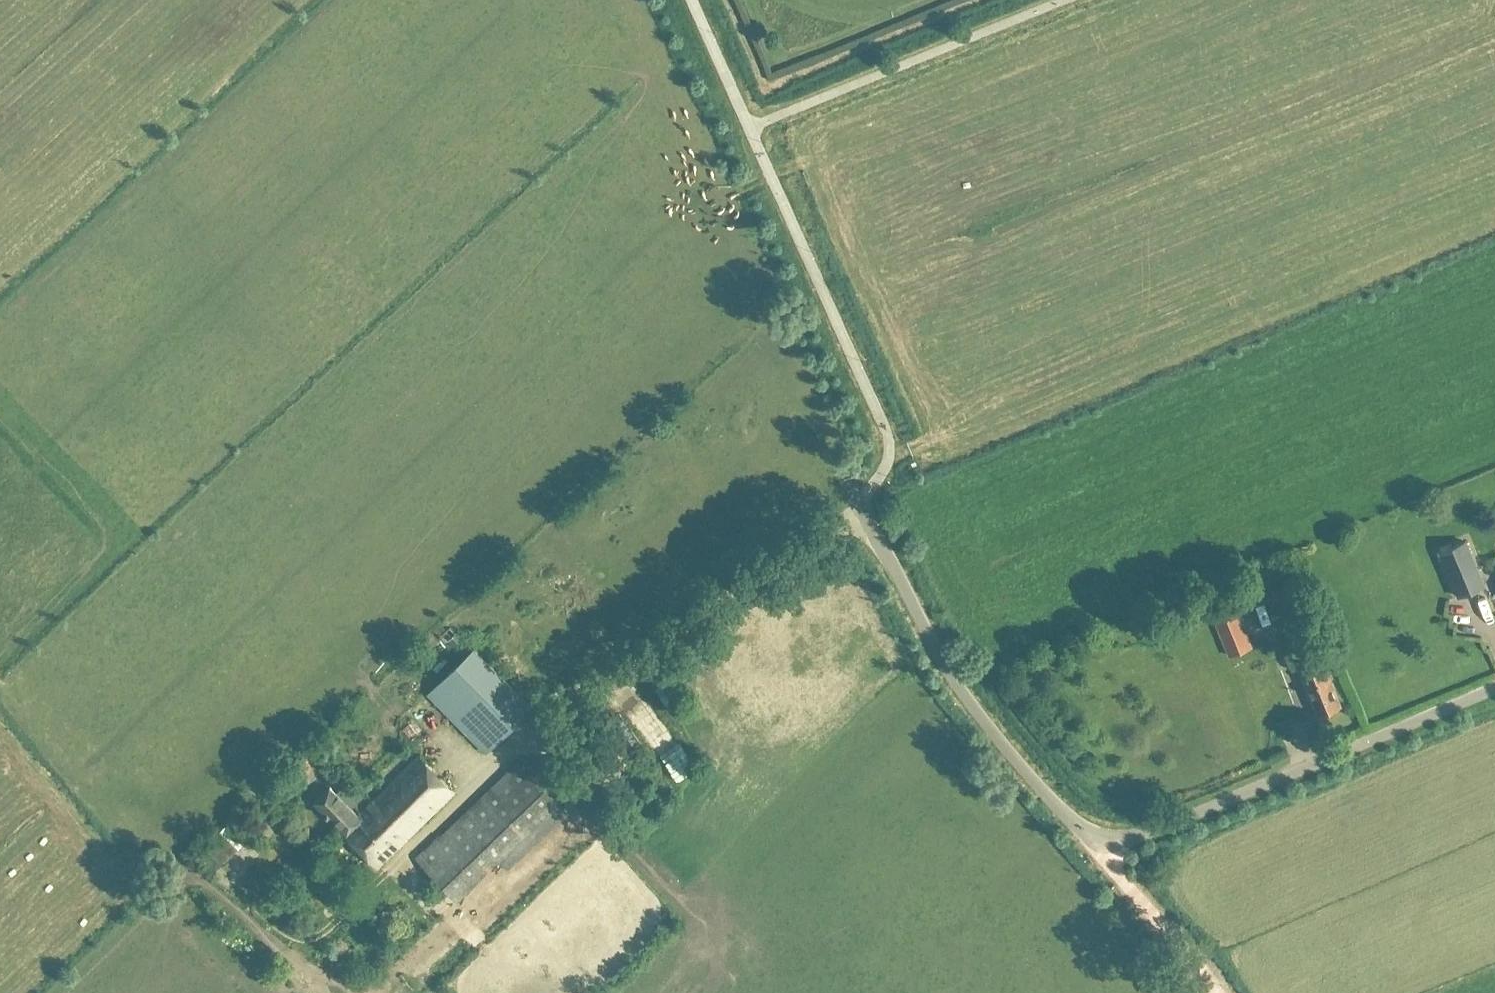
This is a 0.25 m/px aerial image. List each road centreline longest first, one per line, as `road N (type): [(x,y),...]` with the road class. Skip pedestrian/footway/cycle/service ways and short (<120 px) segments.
road 1 (unclassified): [(1091,837),(1147,833),(1494,687)]
road 2 (unclassified): [(1091,837),(991,733),(948,670),(863,511)]

